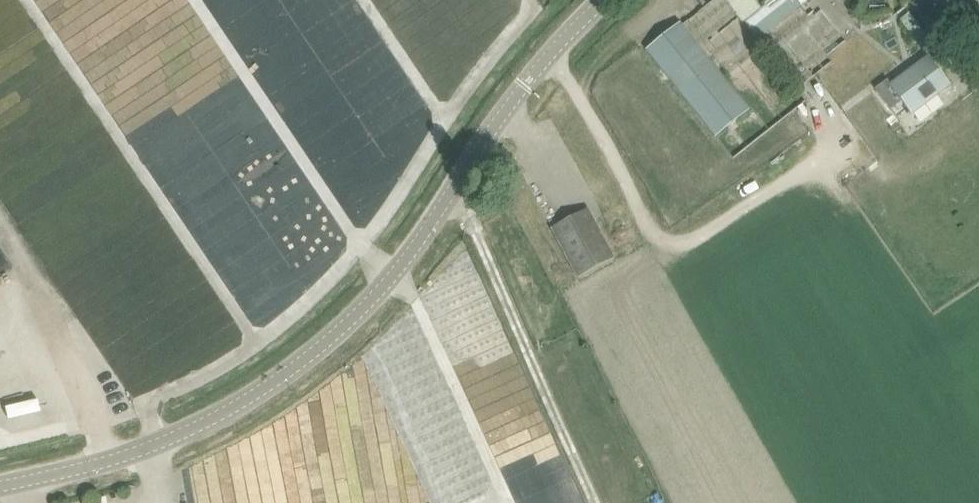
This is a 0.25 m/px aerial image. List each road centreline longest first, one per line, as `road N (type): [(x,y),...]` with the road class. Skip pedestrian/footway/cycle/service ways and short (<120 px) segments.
road 1 (tertiary): [(0,486),(177,436),(310,356),(389,277),(524,86),(604,0)]
road 2 (track): [(0,230),(114,459)]

